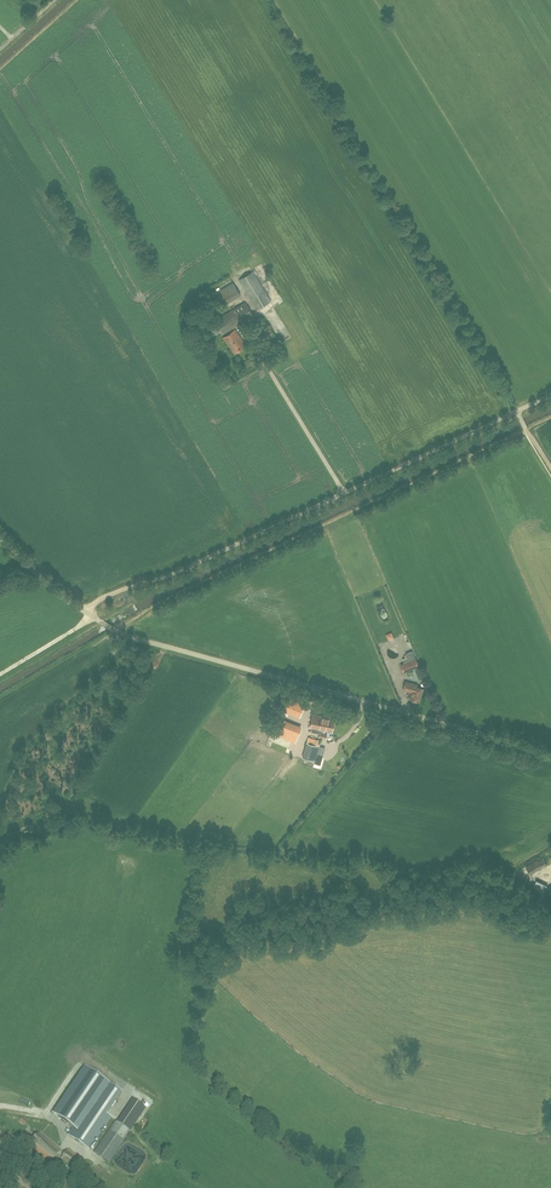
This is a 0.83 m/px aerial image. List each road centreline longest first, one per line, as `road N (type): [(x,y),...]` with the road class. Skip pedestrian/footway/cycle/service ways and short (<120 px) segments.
road 1 (unclassified): [(84,611),(550,396)]
road 2 (unclassified): [(550,754),(133,637),(84,611)]

